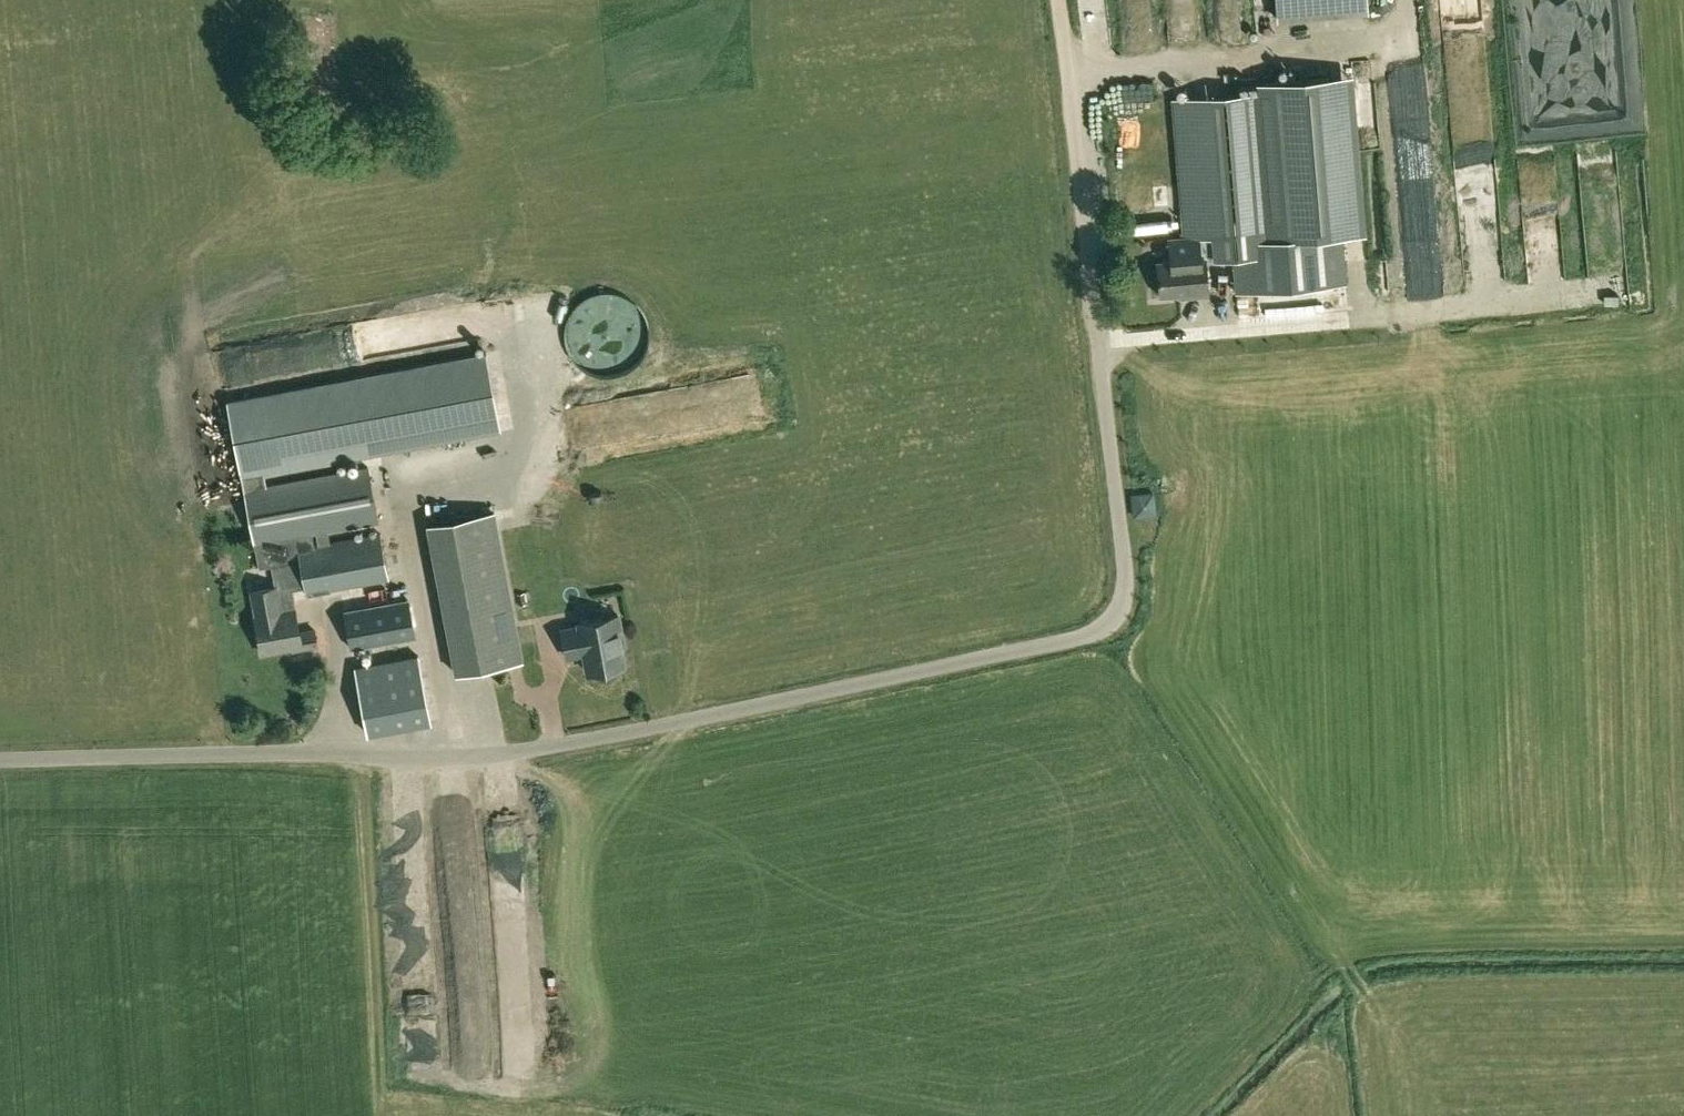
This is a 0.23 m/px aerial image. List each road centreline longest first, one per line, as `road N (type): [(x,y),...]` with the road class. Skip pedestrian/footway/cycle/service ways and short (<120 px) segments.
road 1 (unclassified): [(0,760),(355,756),(586,739),(1092,633),(1128,588),(1131,553),(1067,0)]

